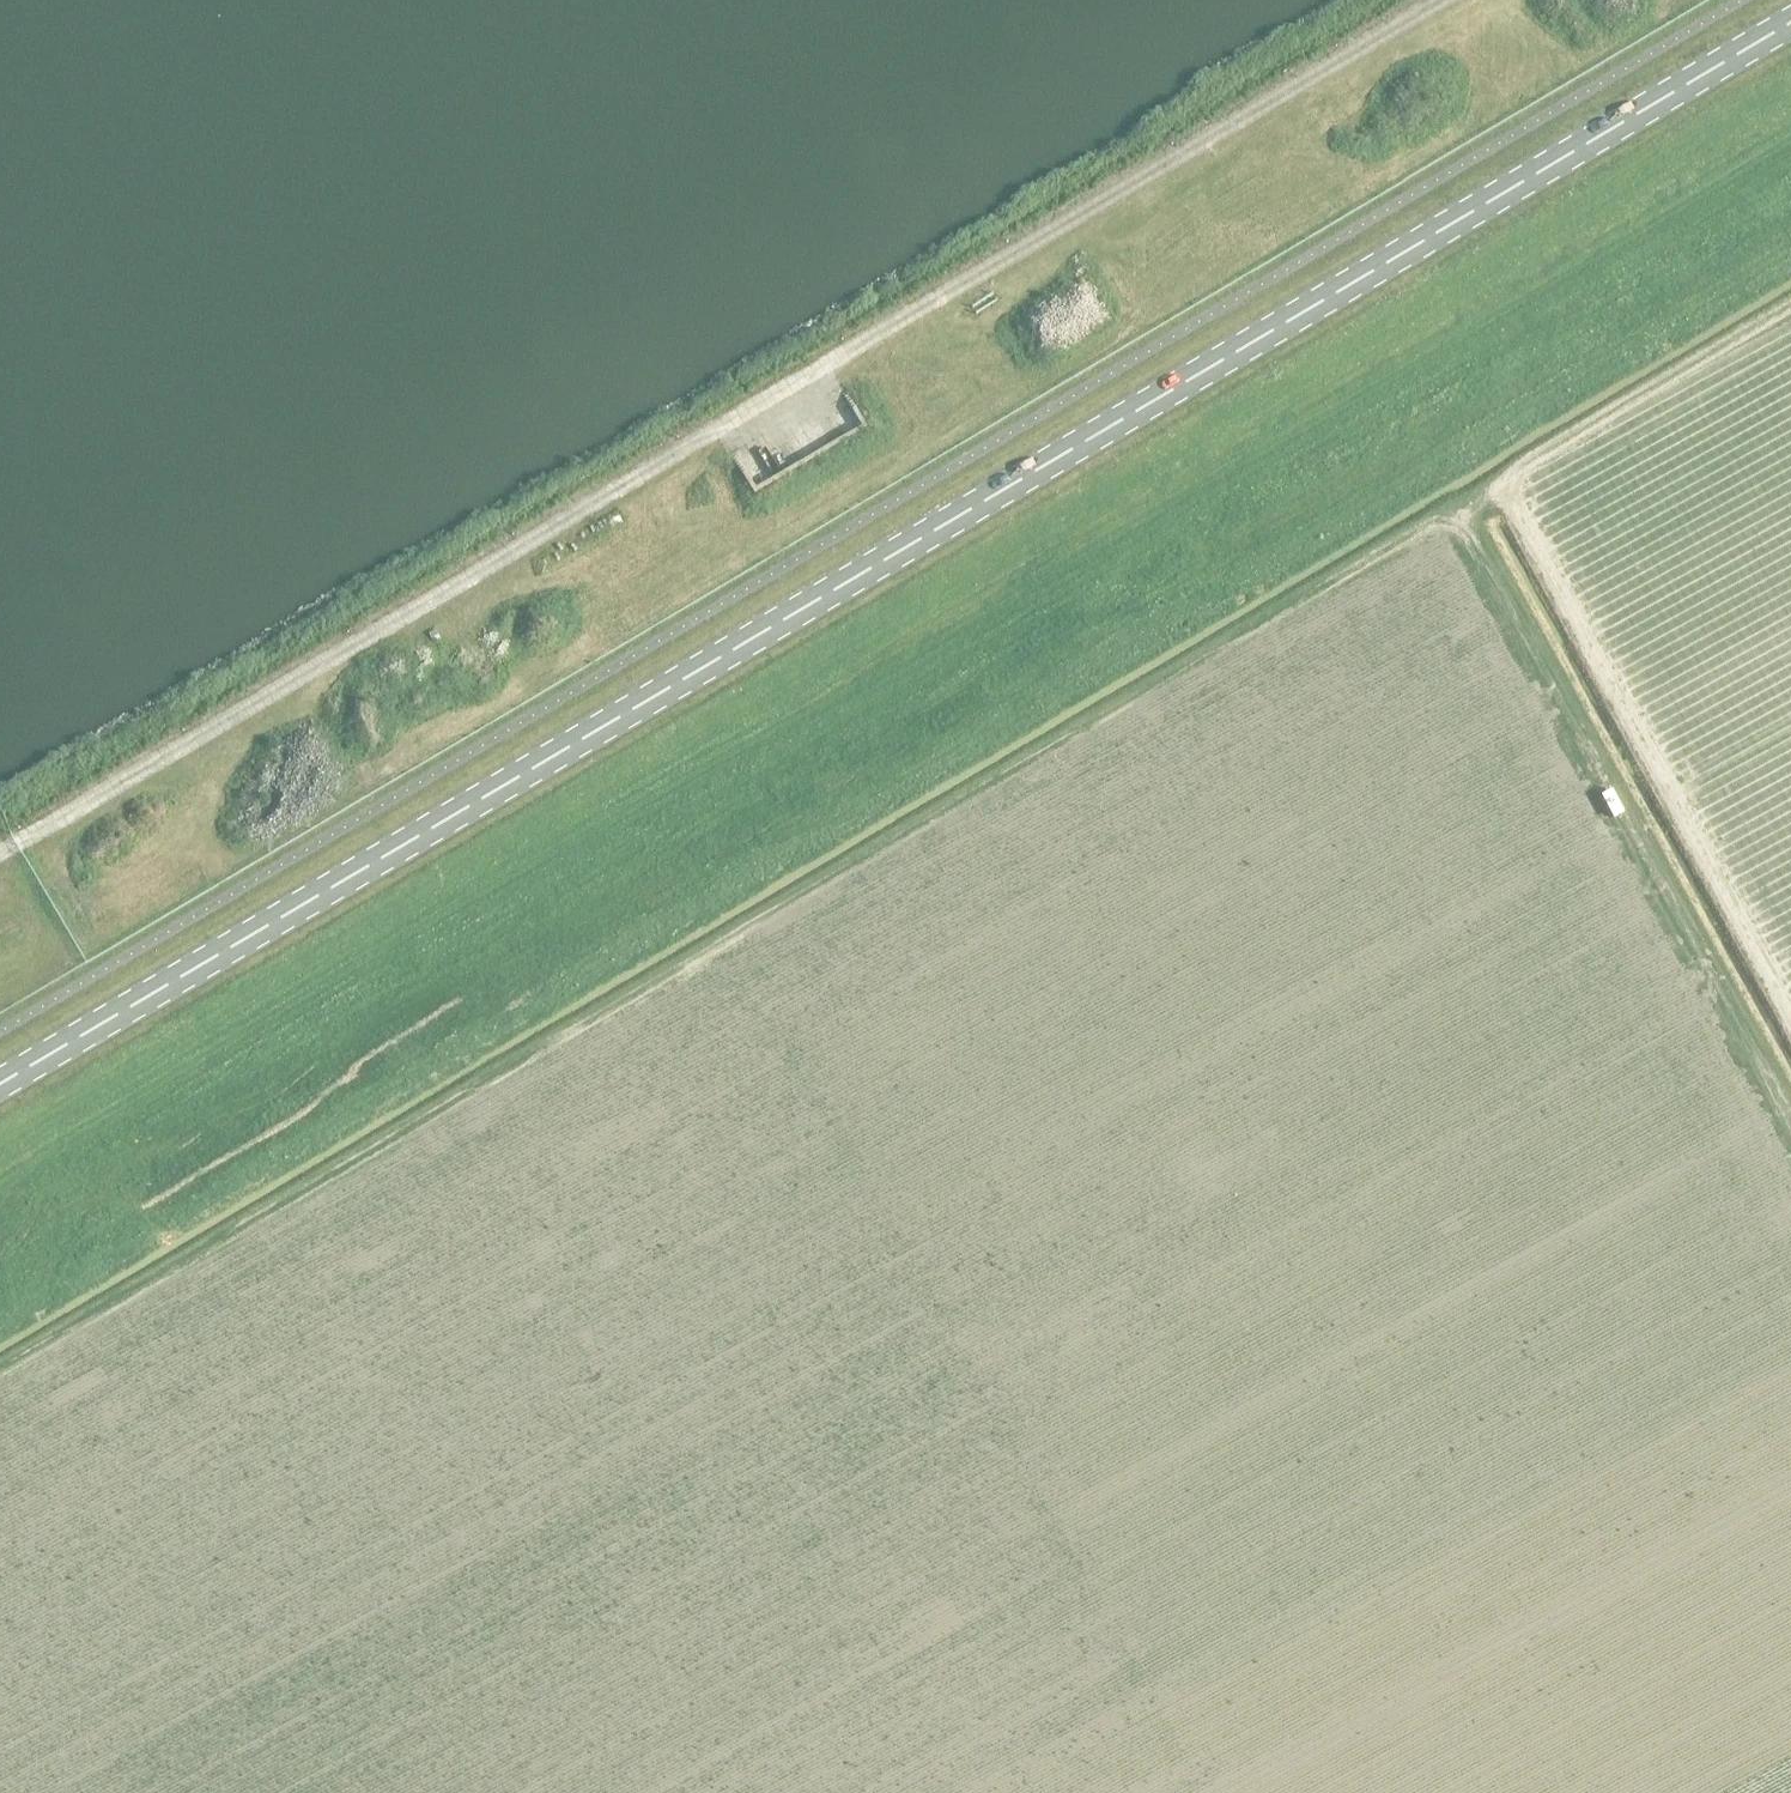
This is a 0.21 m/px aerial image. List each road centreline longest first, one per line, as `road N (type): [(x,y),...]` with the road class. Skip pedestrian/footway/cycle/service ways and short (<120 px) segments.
road 1 (secondary): [(0,1078),(1790,19)]

